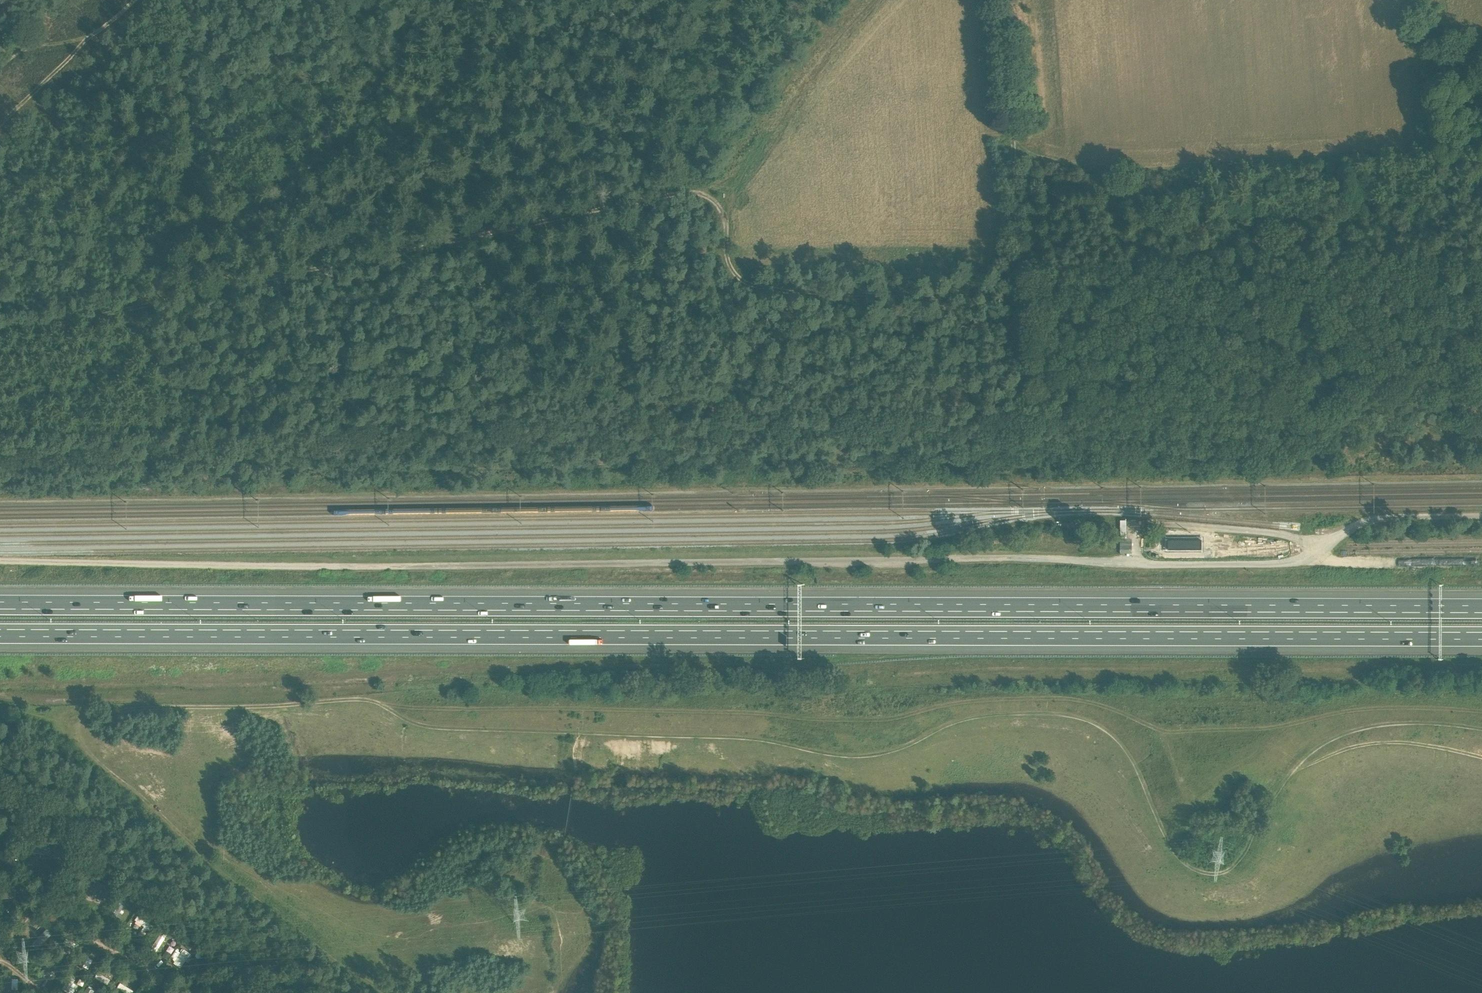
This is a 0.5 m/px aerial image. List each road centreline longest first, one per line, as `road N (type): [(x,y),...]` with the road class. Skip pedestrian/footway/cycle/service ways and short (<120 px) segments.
road 1 (motorway): [(1481,609),(0,605)]
road 2 (motorway): [(0,632),(1481,635)]
road 3 (track): [(0,332),(699,195),(730,219),(746,271),(778,296),(819,308),(958,306),(1026,266),(1001,0)]
road 4 (track): [(1481,729),(1420,723),(1336,738),(1294,771),(1239,861),(1210,873),(1181,859),(1118,740),(1067,716),(969,717),(871,755),(746,738),(582,732)]
road 5 (track): [(21,700),(356,698),(384,702),(425,727),(582,732)]
road 6 (track): [(1020,164),(1083,175),(1481,160)]
road 7 (track): [(381,992),(188,843),(61,733),(54,724),(59,715)]
road 8 (track): [(330,564),(0,560)]
road 9 (track): [(1481,759),(1380,742),(1294,771)]
road 10 (track): [(124,0),(0,119)]
road 11 (track): [(1026,266),(1032,400)]

